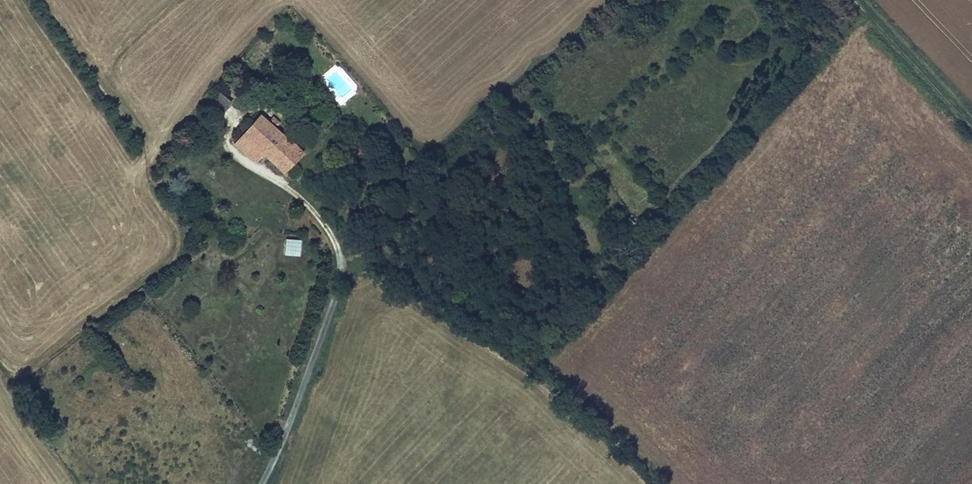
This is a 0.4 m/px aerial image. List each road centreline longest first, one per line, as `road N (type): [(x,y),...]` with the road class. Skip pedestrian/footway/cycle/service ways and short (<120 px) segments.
road 1 (track): [(341,261),(371,262),(556,346),(869,22)]
road 2 (unclassified): [(338,248),(333,303),(262,483)]
road 3 (track): [(971,133),(849,0)]

